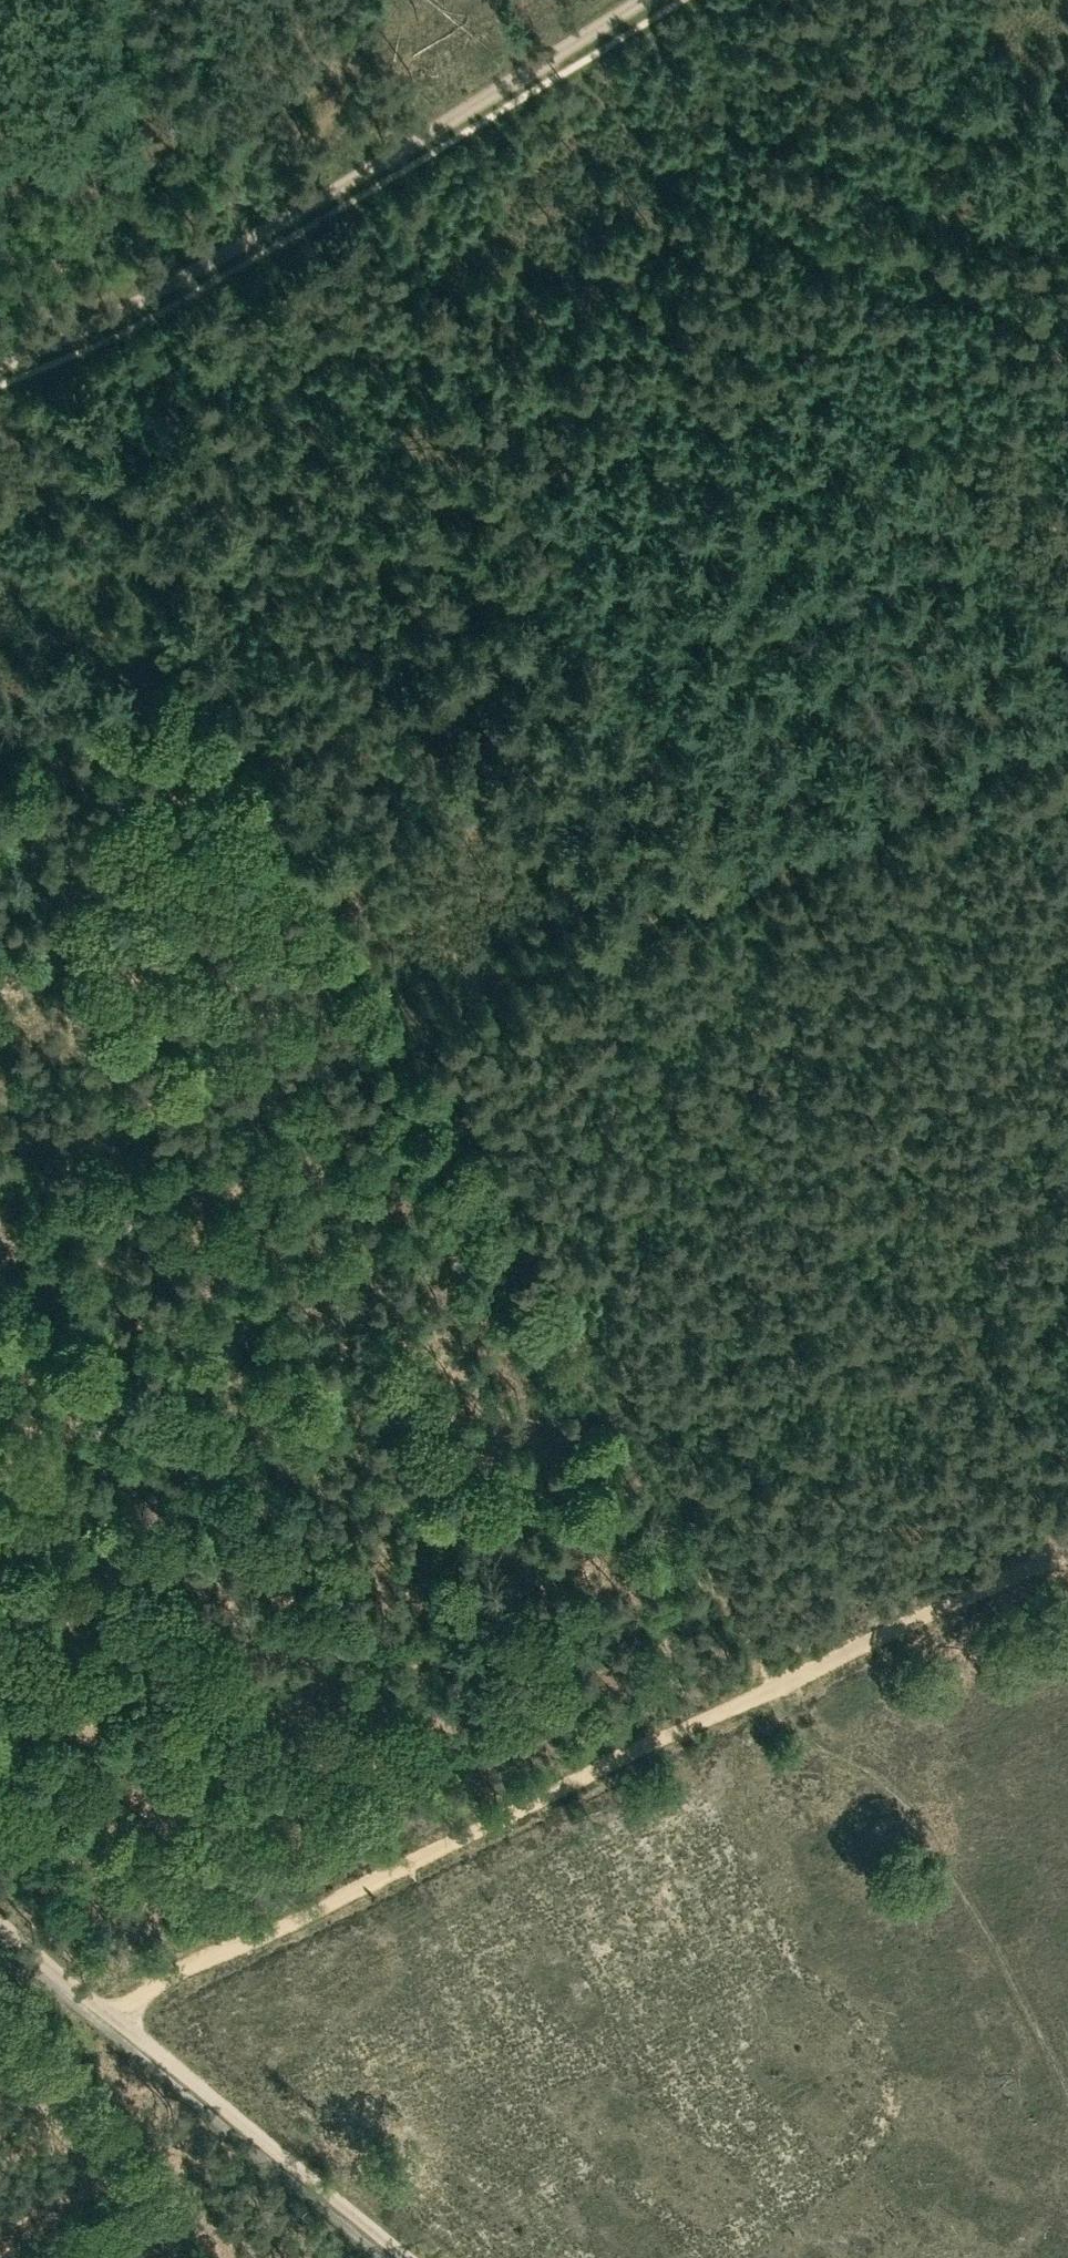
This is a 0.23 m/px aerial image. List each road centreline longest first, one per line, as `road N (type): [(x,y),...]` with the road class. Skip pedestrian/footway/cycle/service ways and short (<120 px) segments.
road 1 (track): [(0,357),(127,305),(640,0)]
road 2 (track): [(412,2257),(0,1912)]

